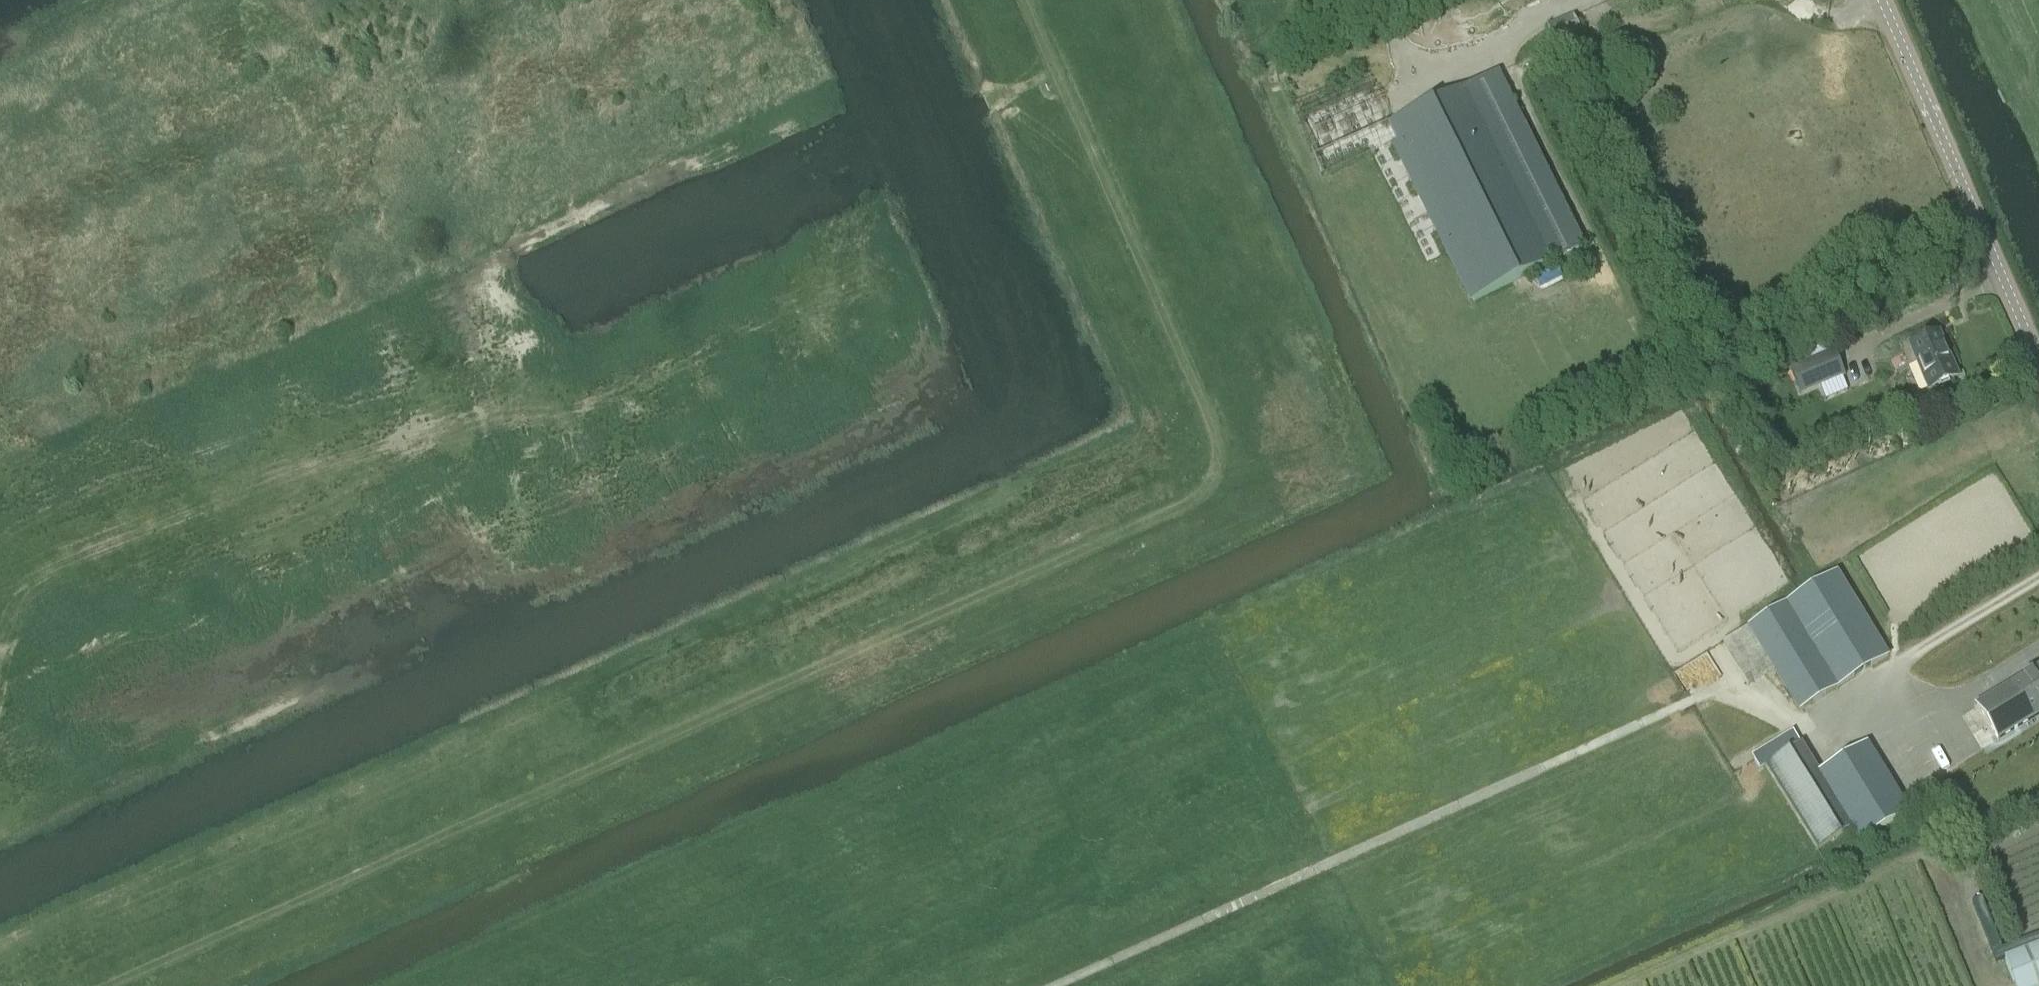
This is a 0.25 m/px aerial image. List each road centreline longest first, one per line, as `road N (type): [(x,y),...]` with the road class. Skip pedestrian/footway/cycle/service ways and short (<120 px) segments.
road 1 (track): [(1065,985),(1706,695),(1756,701),(1798,724),(2038,577)]
road 2 (unclassified): [(2038,364),(1880,0)]

